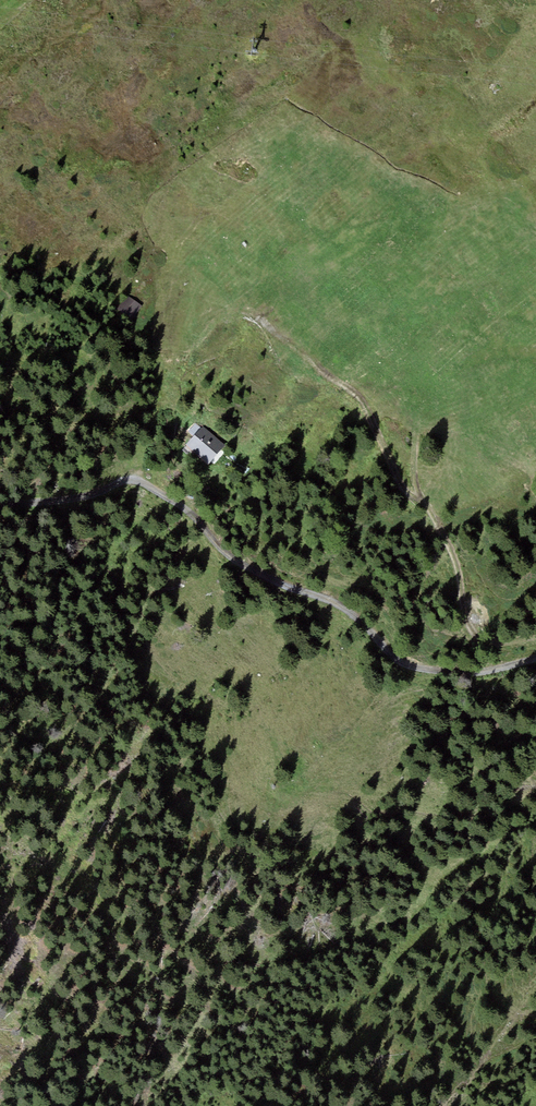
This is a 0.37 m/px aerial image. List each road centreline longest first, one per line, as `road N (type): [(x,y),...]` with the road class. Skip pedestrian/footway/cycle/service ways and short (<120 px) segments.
road 1 (track): [(0,511),(136,481),(197,520),(232,558),(353,613),(410,667),(479,672),(535,658)]
road 2 (track): [(535,636),(498,644),(475,634),(444,538),(399,482),(370,416),(355,395),(257,318)]

